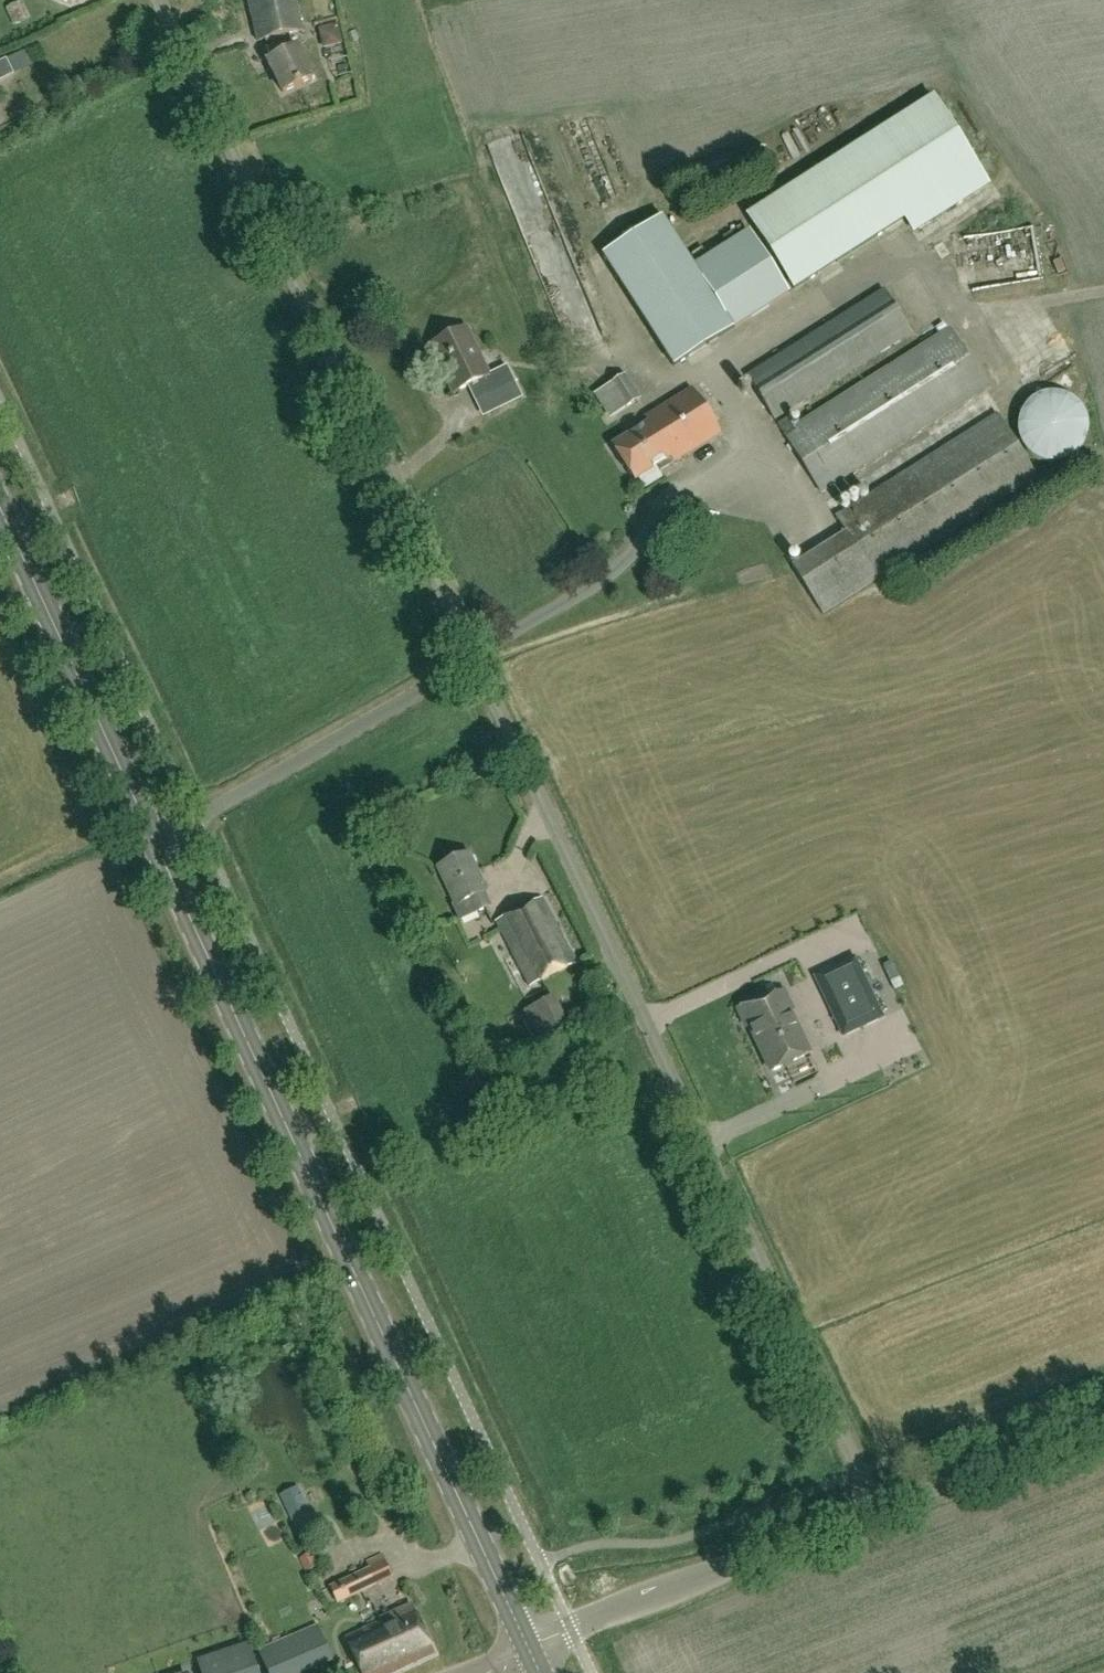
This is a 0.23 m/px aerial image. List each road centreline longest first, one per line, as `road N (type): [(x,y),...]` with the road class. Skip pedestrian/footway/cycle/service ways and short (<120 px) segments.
road 1 (unclassified): [(876,1510),(474,657)]
road 2 (secondary): [(529,1649),(154,840)]
road 3 (unclassified): [(474,657),(158,0)]
road 4 (unclassified): [(529,1649),(876,1510)]
road 5 (unclassified): [(154,840),(474,657)]
road 6 (secondary): [(154,840),(0,507)]
road 7 (unclassified): [(876,1510),(1103,1422)]

